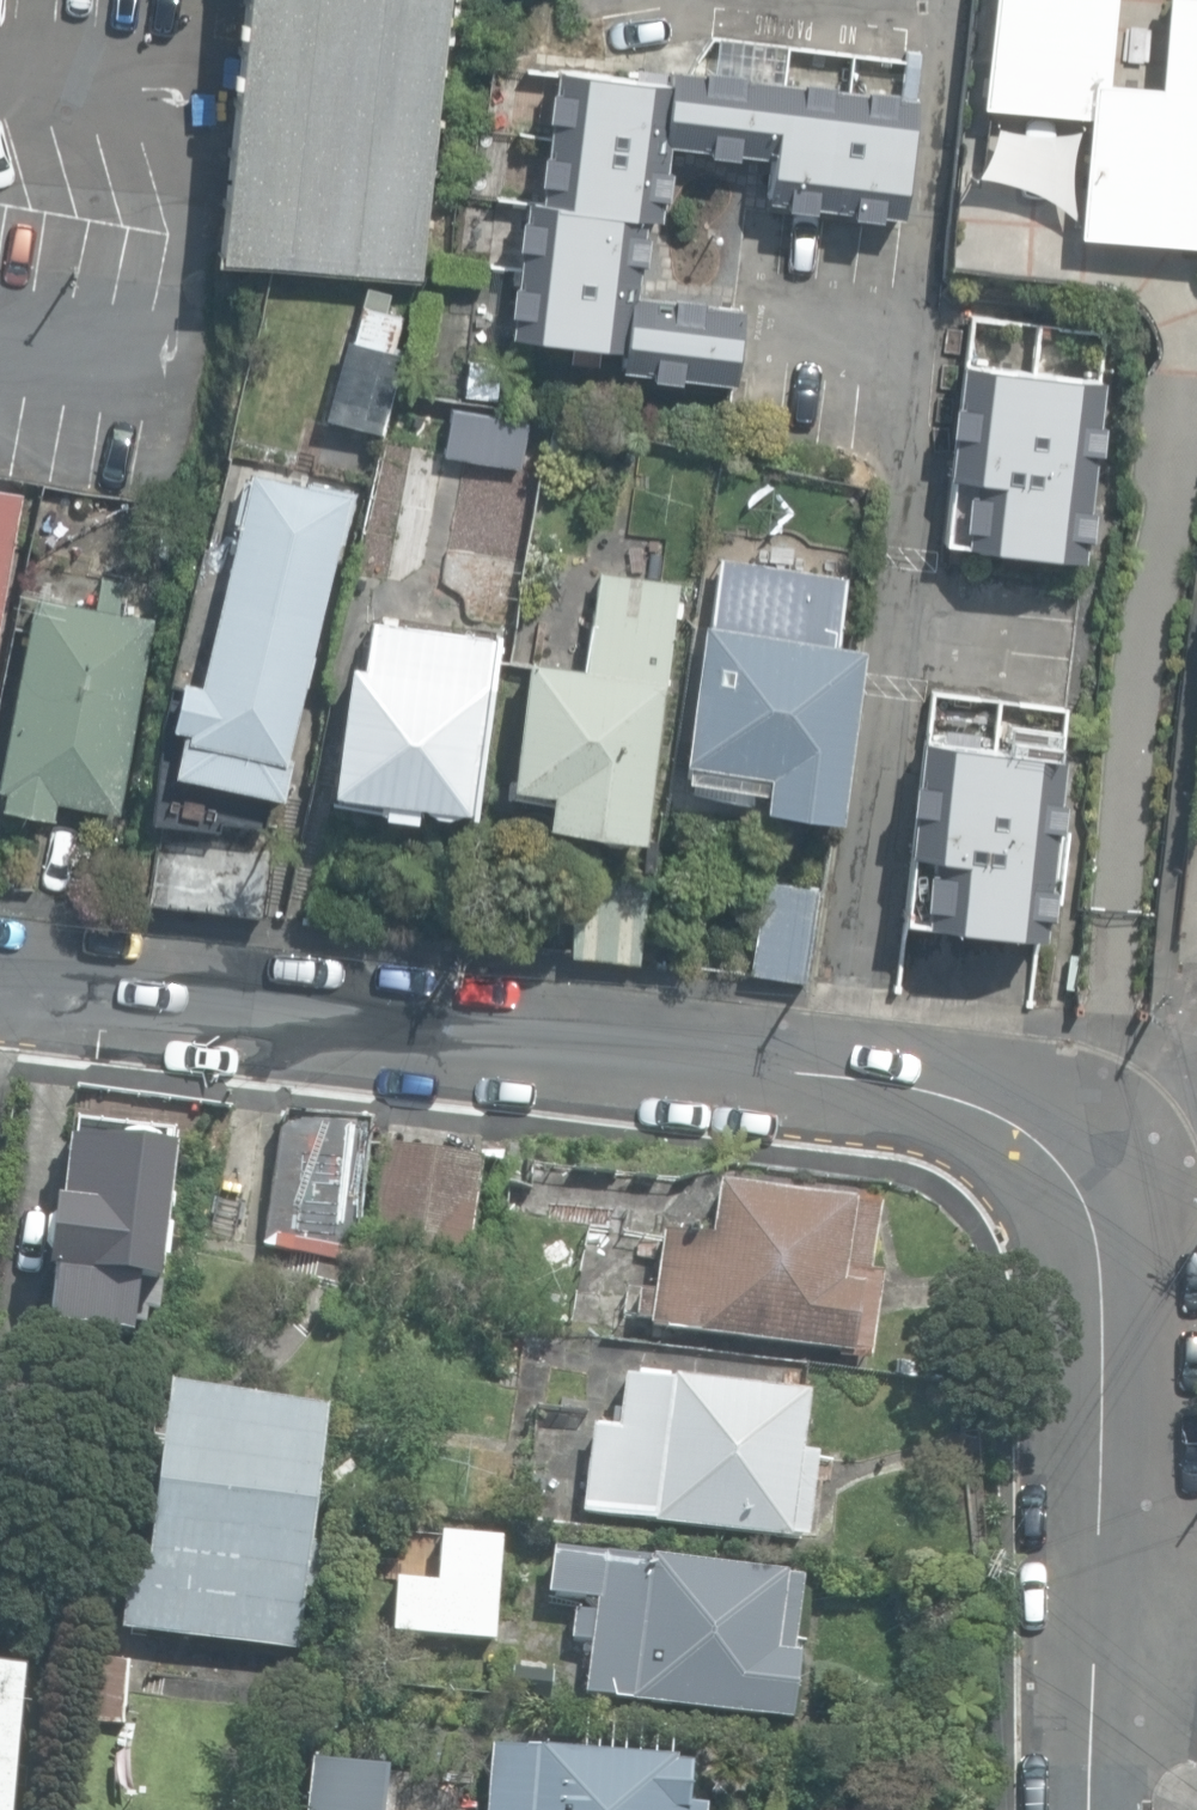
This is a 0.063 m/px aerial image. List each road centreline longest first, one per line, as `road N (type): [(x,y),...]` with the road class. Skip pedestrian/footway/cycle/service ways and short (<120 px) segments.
road 1 (residential): [(0,983),(957,1094),(1021,1134),(1079,1190),(1097,1261),(1107,1374),(1098,1576)]
road 2 (residential): [(1098,1576),(1092,1809)]
road 3 (residential): [(1196,1646),(1098,1576)]

